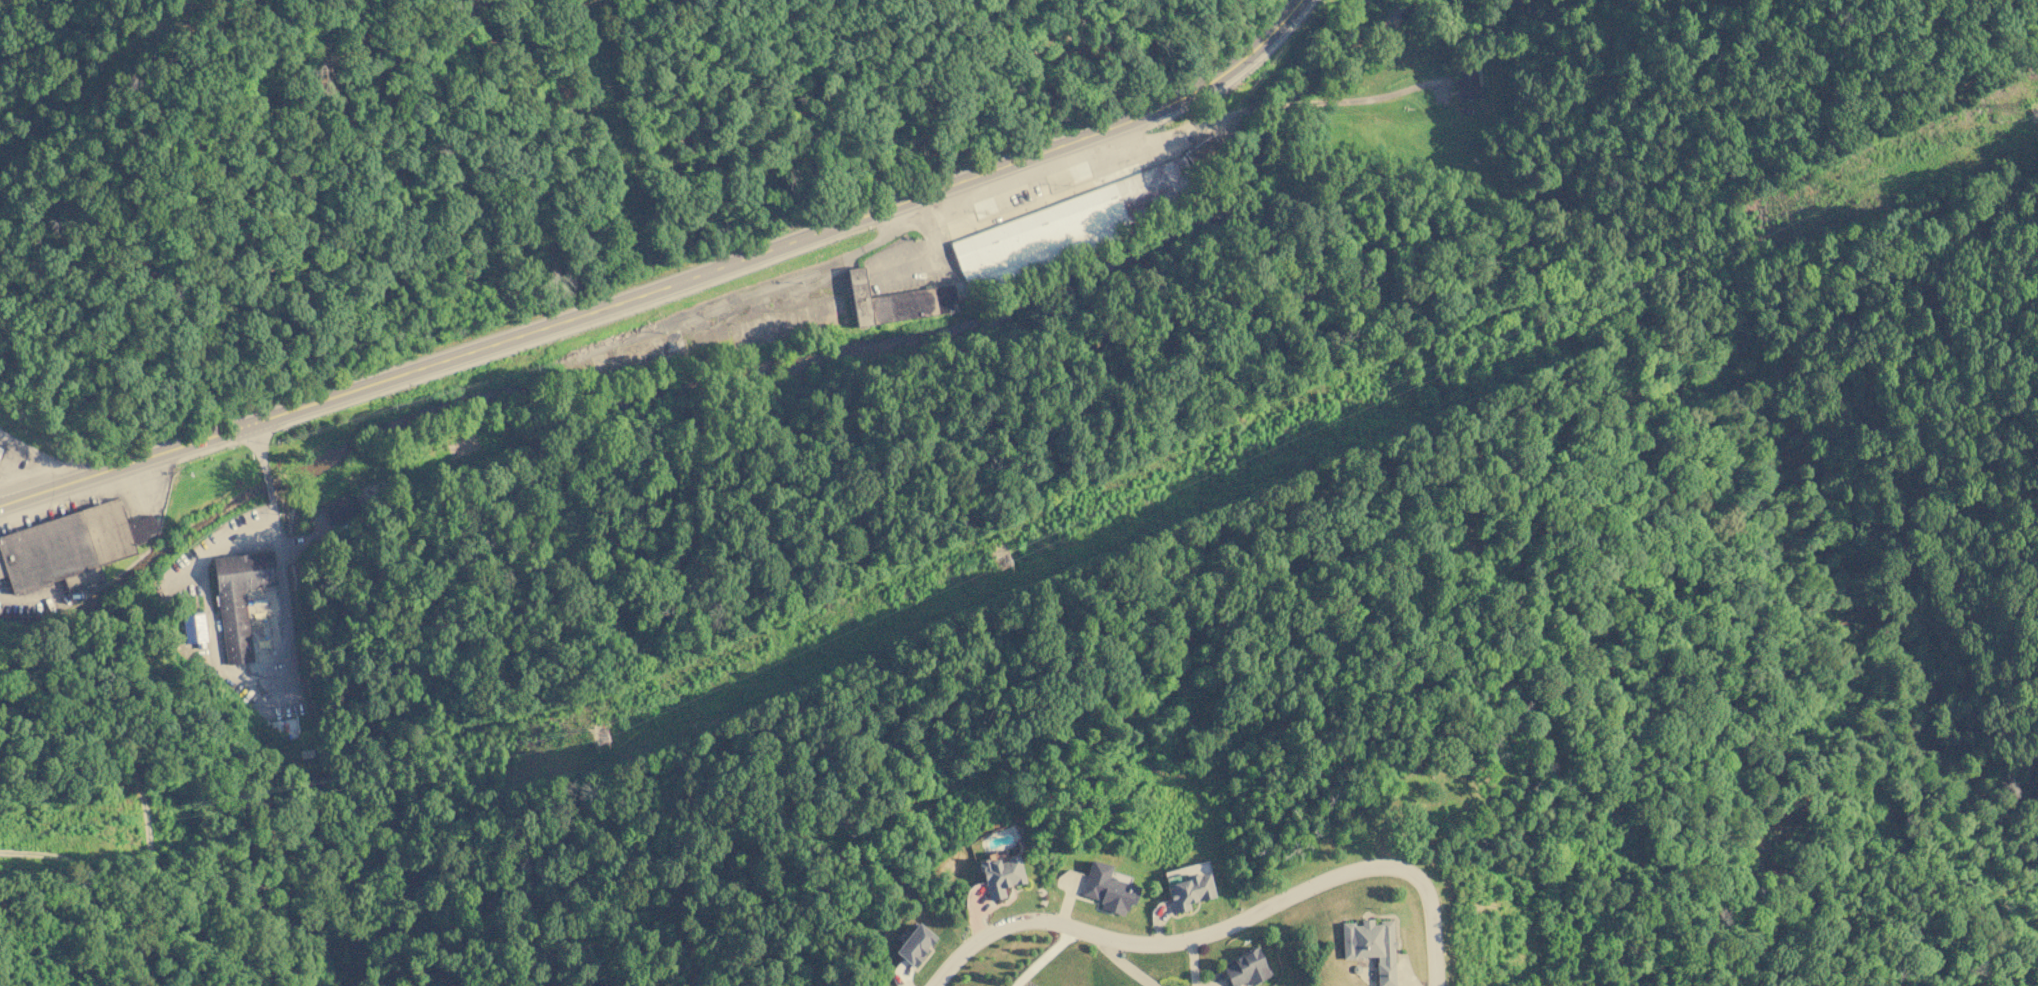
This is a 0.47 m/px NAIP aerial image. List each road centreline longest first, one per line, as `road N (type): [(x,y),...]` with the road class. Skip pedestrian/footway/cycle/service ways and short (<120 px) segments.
road 1 (secondary): [(1299,0),(1229,71),(1152,113),(704,274),(0,505)]
road 2 (residential): [(1438,985),(1434,921),(1423,889),(1402,876),(1362,876),(1239,934),(1170,945),(1111,945),(1026,929),(983,945),(938,985)]

